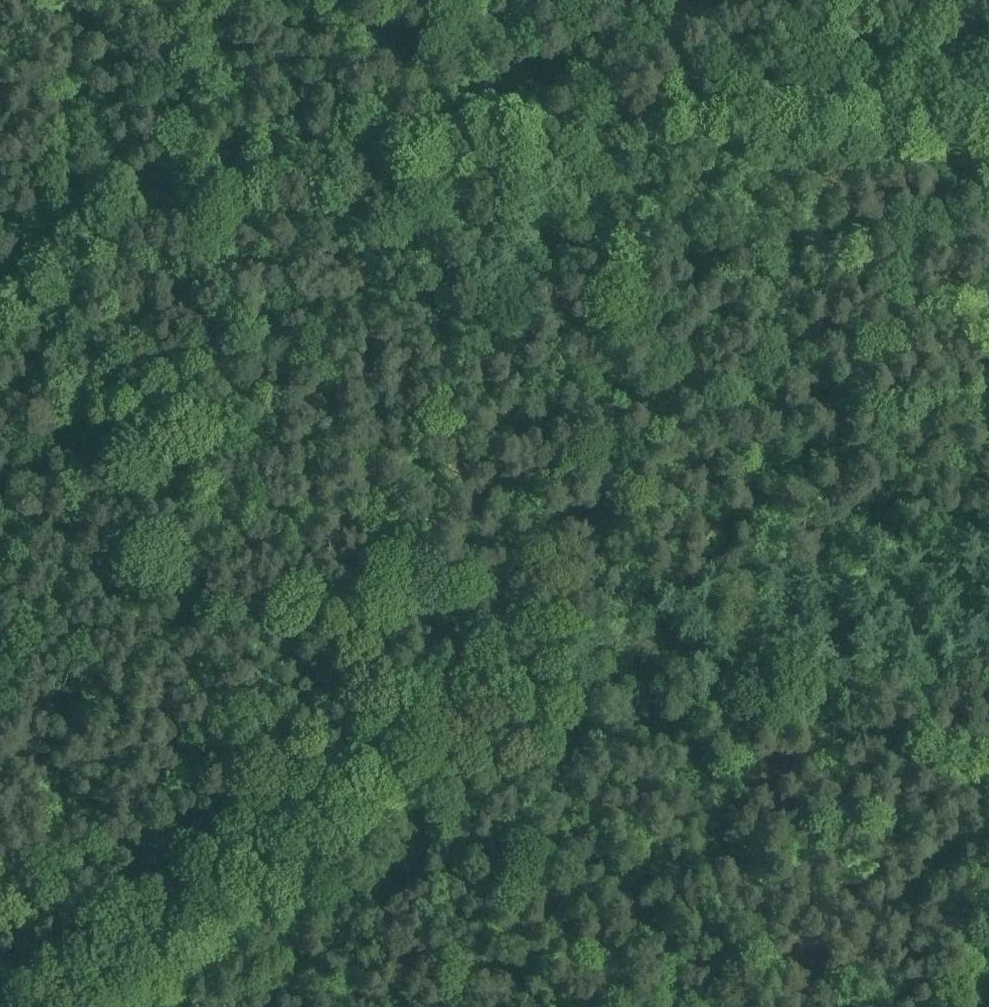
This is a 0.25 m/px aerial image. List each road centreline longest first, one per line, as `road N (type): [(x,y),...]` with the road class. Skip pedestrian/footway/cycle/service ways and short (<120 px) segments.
road 1 (track): [(988,113),(516,118),(240,165),(51,284),(0,330)]
road 2 (track): [(225,0),(221,68),(286,323),(377,492),(413,600),(470,718)]

